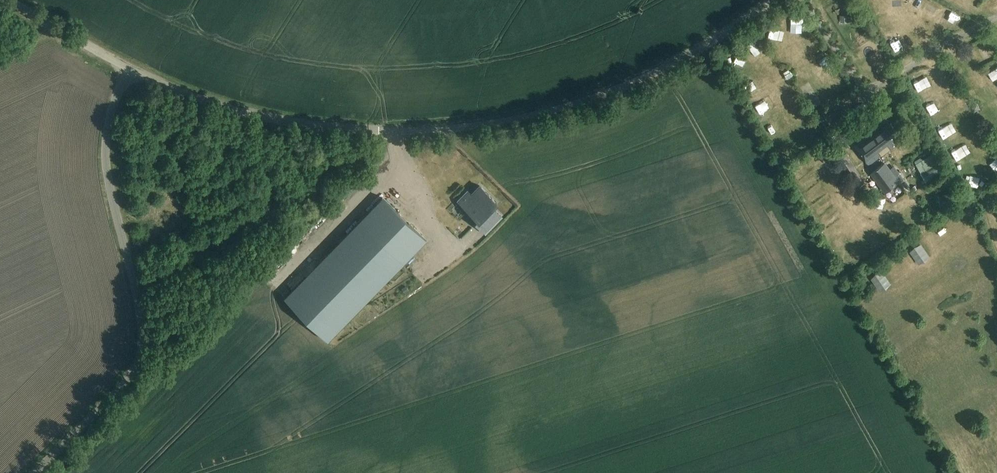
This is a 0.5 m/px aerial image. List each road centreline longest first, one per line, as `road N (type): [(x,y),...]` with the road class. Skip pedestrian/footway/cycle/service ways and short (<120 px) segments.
road 1 (tertiary): [(128,70),(287,122),(395,132),(483,125),(616,90),(721,37),(772,0)]
road 2 (unclassified): [(36,472),(129,379),(142,354),(141,319),(106,162),(128,70)]
road 3 (tertiary): [(128,70),(10,0)]

